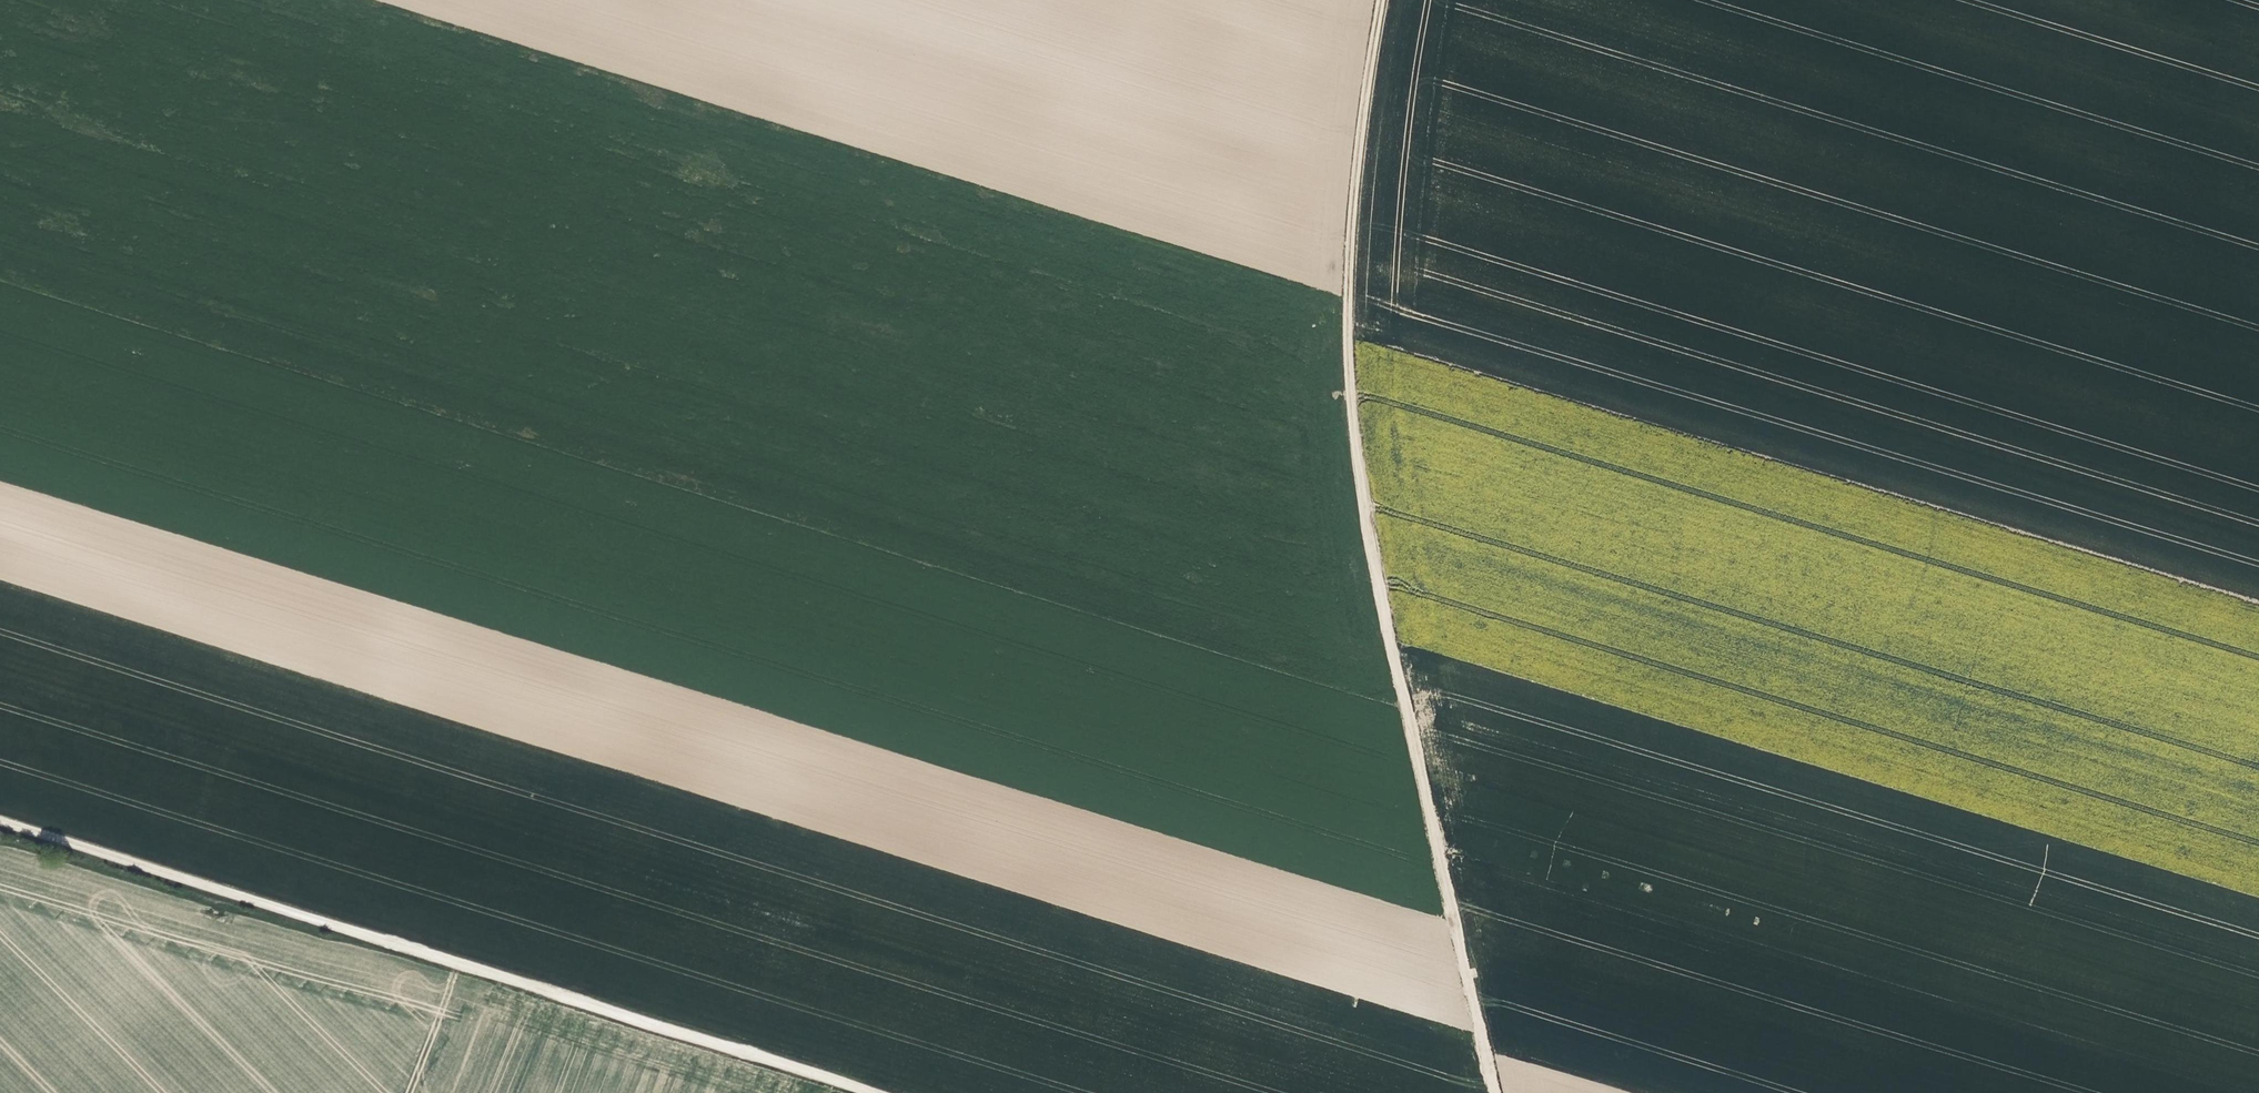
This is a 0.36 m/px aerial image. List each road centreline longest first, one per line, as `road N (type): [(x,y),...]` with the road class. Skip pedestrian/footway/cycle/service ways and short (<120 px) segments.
road 1 (track): [(1495,1092),(1399,686),(1359,490),(1346,383),(1345,280),(1380,0)]
road 2 (track): [(875,1092),(0,823)]

